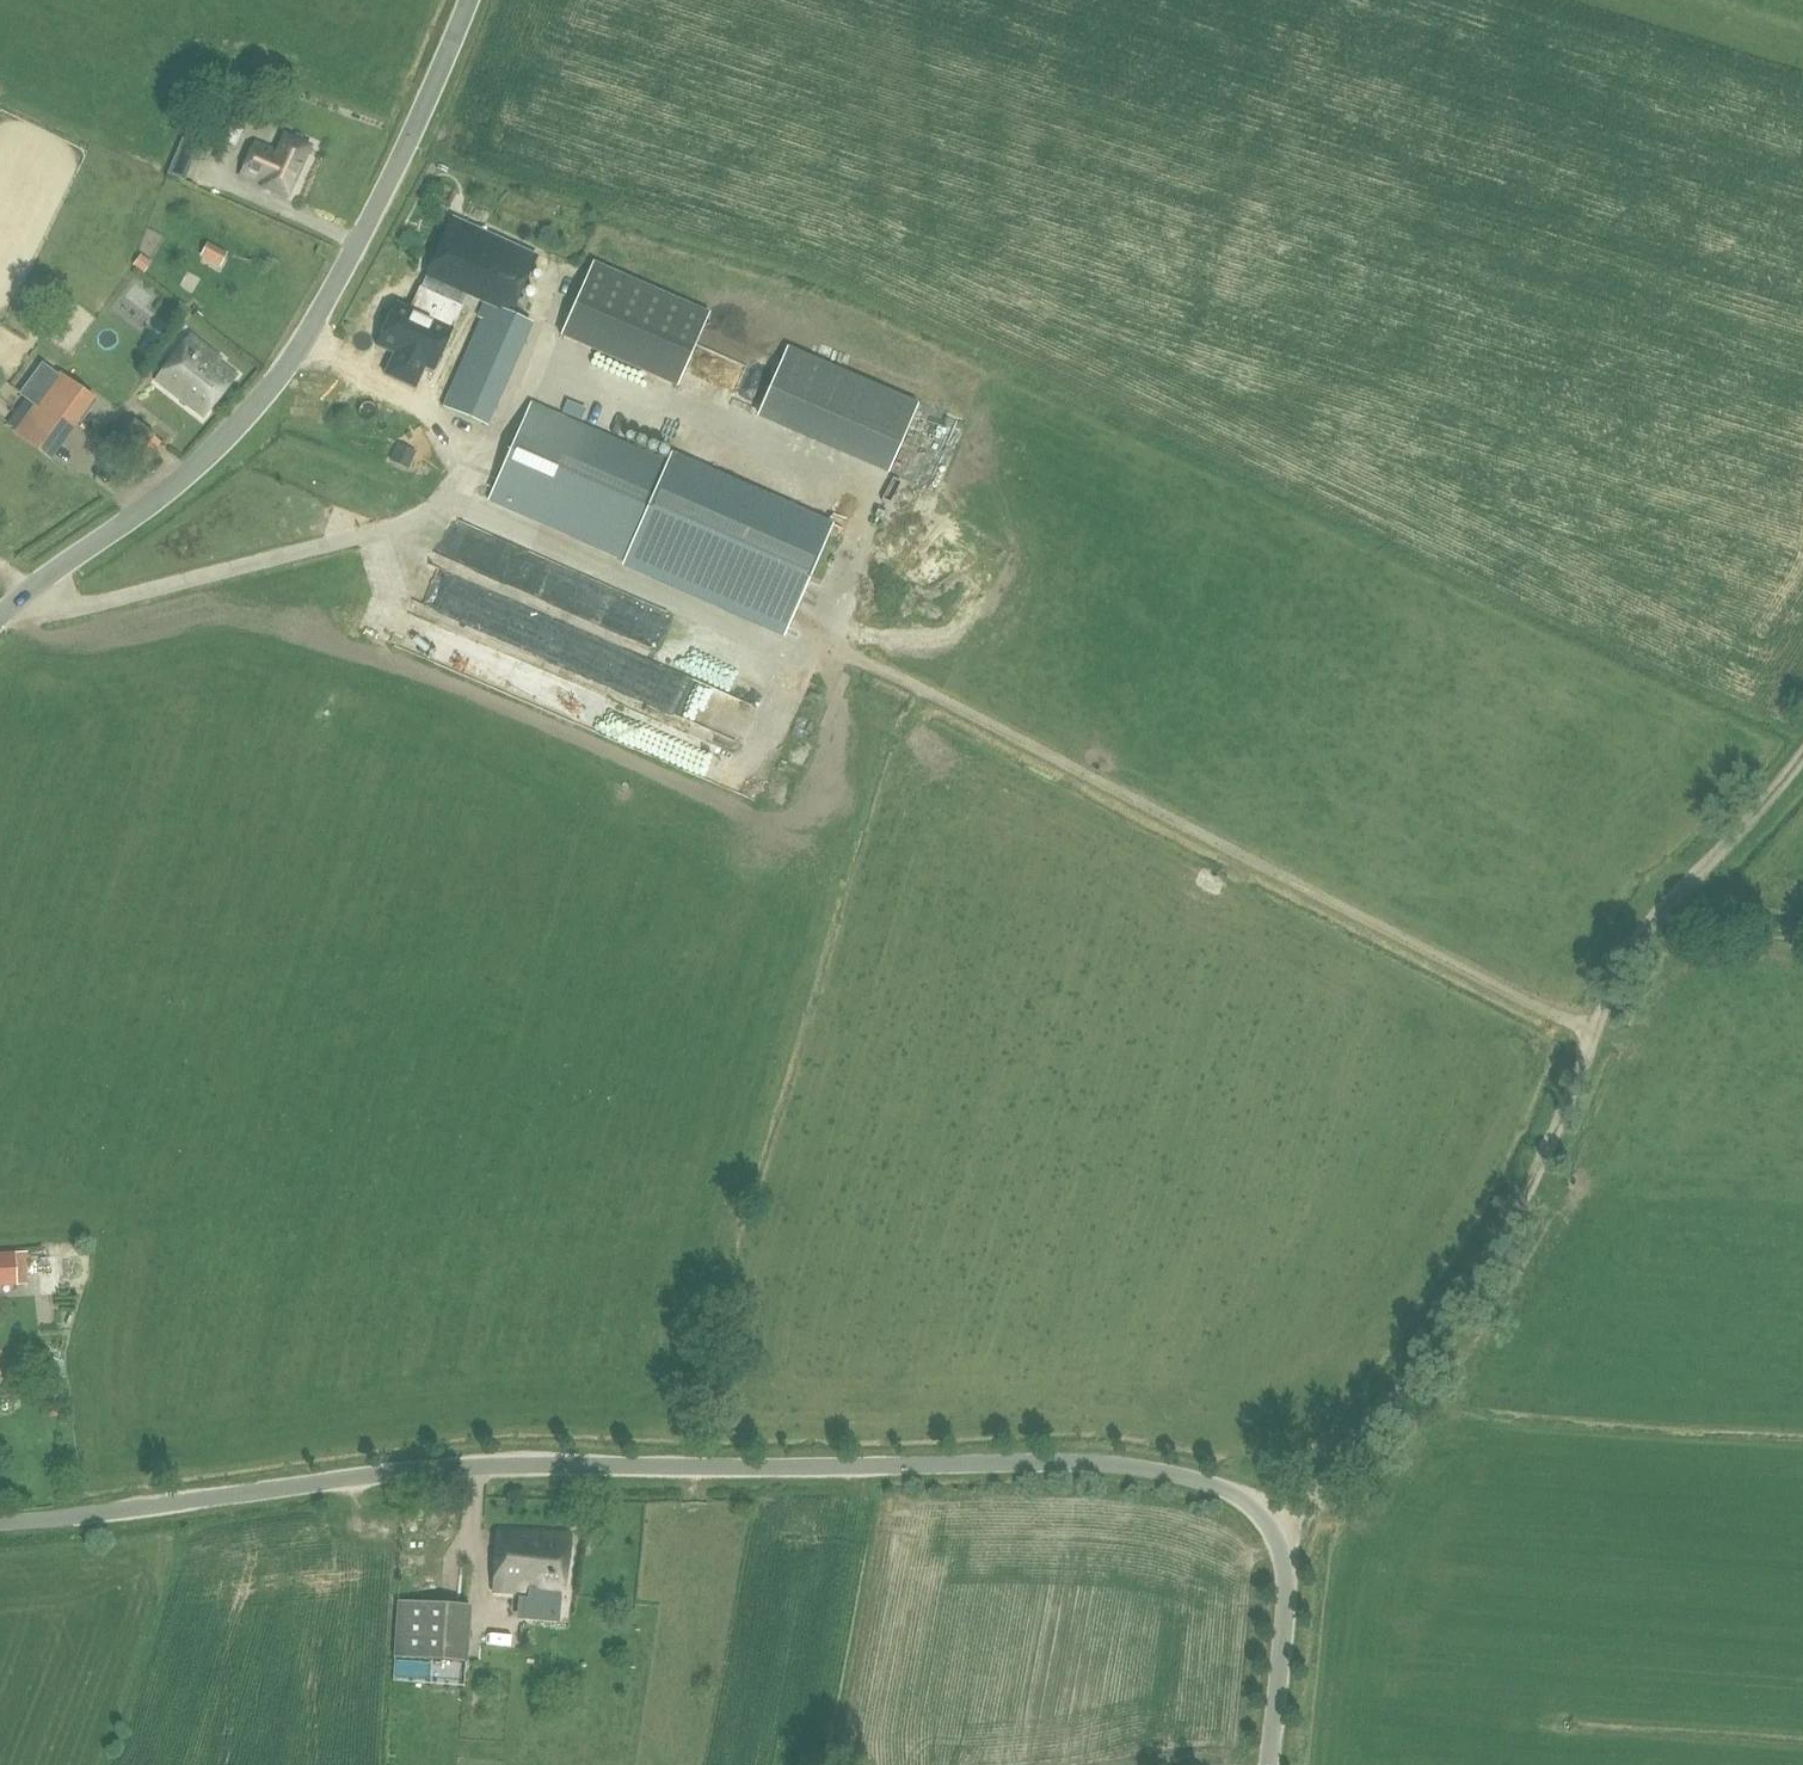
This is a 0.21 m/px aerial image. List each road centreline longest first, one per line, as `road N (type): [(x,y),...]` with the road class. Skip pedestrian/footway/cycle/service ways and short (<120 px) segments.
road 1 (unclassified): [(1266,1764),(1286,1567),(1269,1523),(1243,1499),(1194,1477),(1100,1462),(445,1467),(0,1521)]
road 2 (track): [(1593,1033),(813,638)]
road 3 (tertiary): [(0,615),(187,475),(271,387),(365,233),(466,0)]

